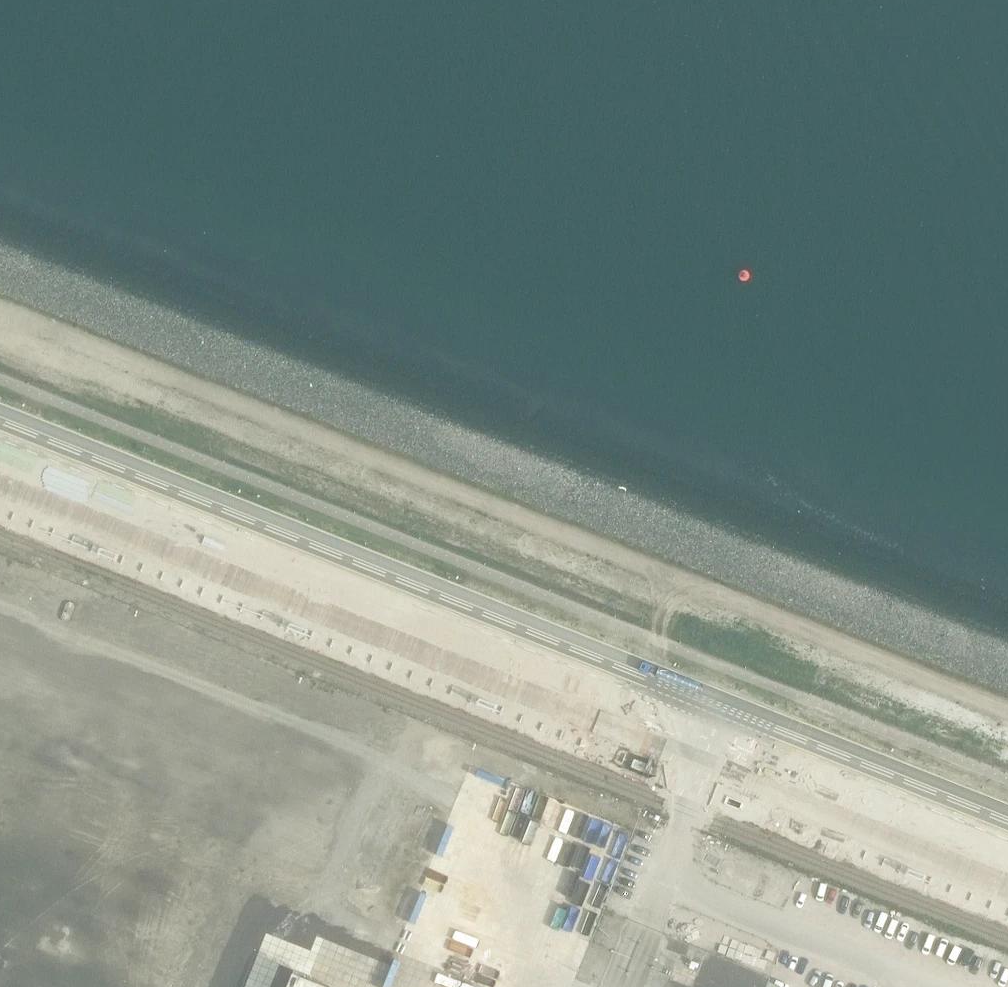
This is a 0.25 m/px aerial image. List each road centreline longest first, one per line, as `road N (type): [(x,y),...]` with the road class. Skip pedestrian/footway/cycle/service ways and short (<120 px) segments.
road 1 (secondary): [(0,424),(1007,823)]

